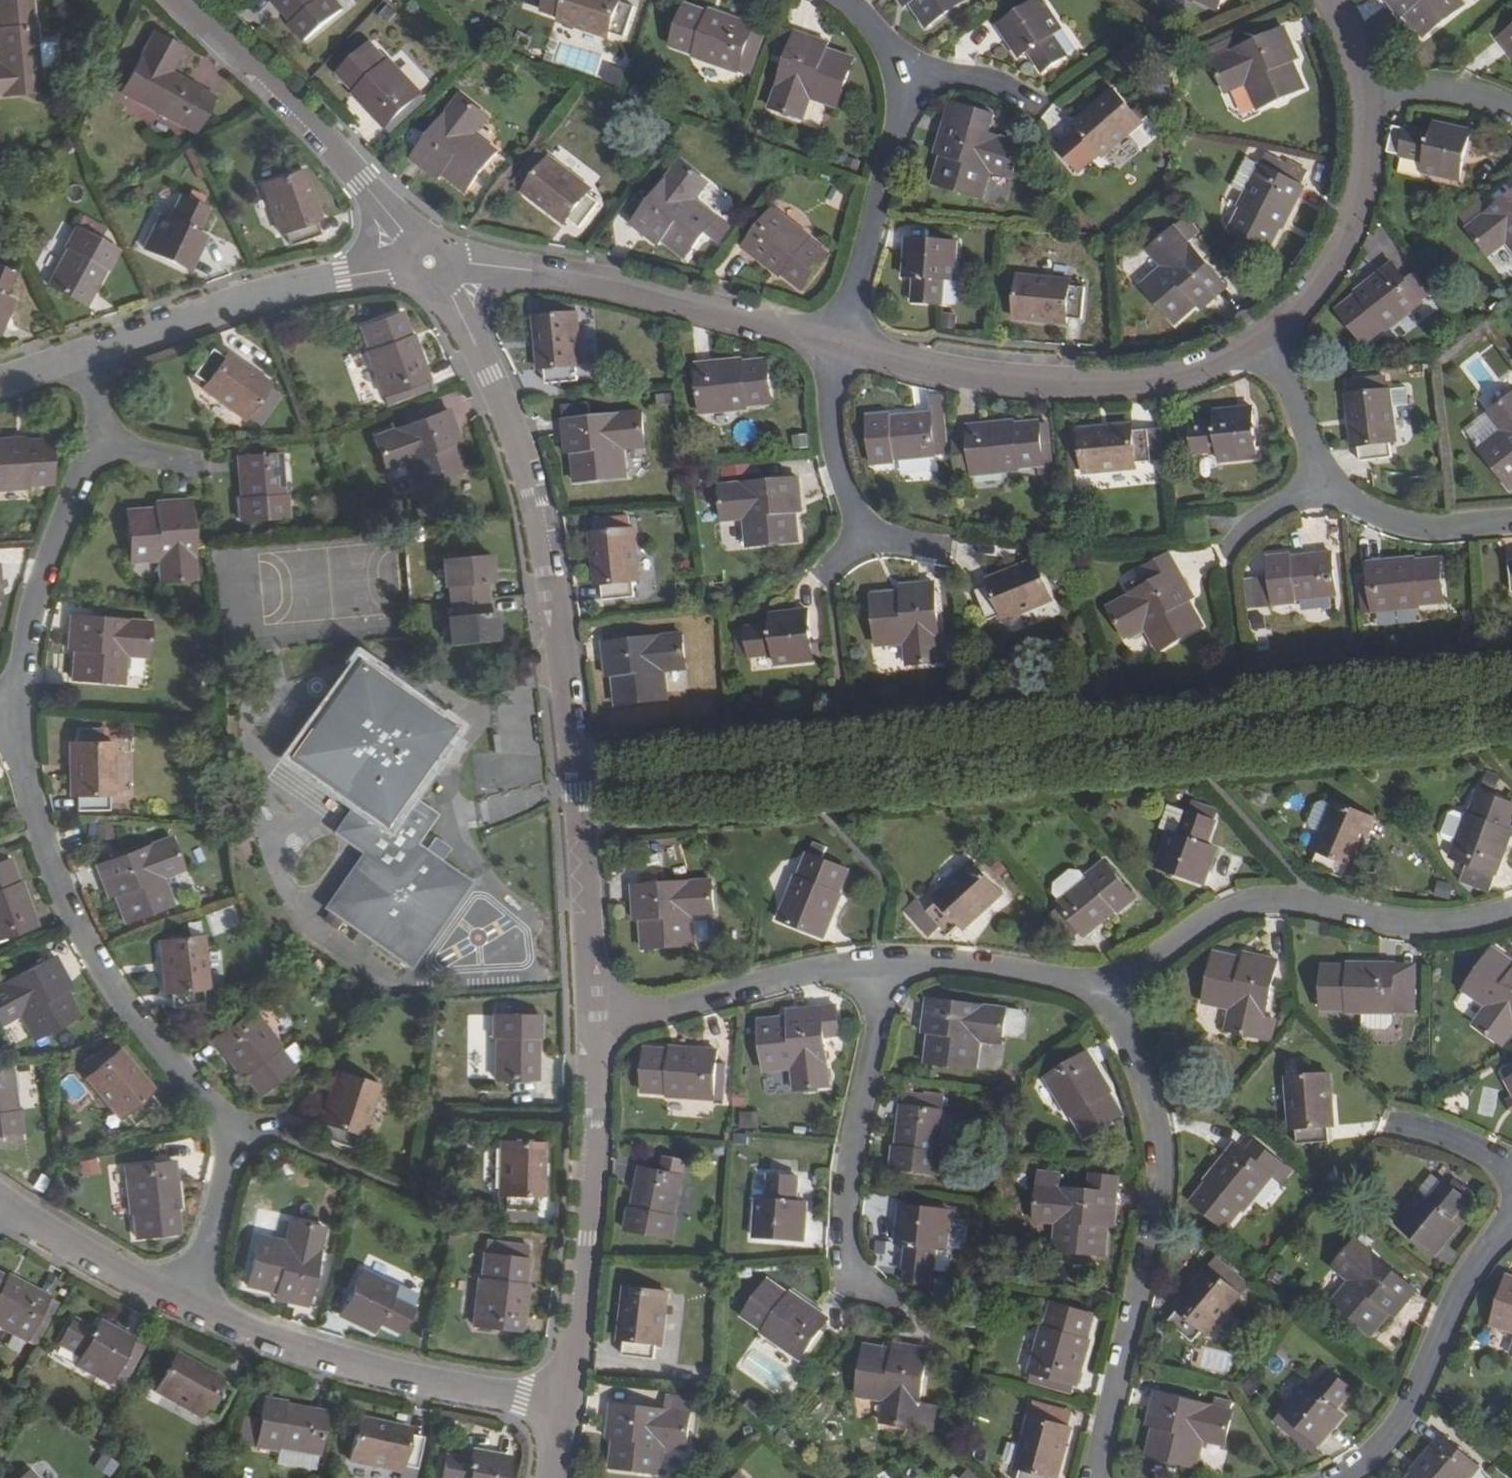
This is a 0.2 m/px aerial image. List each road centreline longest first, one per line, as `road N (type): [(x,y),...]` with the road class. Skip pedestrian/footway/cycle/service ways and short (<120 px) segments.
road 1 (tertiary): [(475,346),(521,452),(543,548),(577,791),(593,1019)]
road 2 (residential): [(181,1303),(214,1217),(231,1129),(132,1014),(93,957),(8,732)]
road 3 (residential): [(1112,991),(1131,1073),(1156,1130),(1162,1190),(1097,1477)]
road 4 (residential): [(1264,334),(1190,371),(1101,383),(989,376),(836,342)]
road 5 (residential): [(1112,991),(1226,910),(1253,900),(1308,901),(1412,923),(1459,924),(1511,909)]
road 6 (residential): [(562,1407),(324,1357),(181,1303)]
road 7 (tertiary): [(593,1019),(585,1235),(562,1407)]
road 8 (residential): [(862,1283),(845,1242),(847,1187),(878,1025),(878,964)]
road 9 (residential): [(836,342),(530,271)]
road 10 (residential): [(1511,1222),(1471,1270),(1403,1417),(1338,1477)]
road 11 (residential): [(8,732),(39,587),(96,436)]
road 12 (residential): [(593,1019),(802,972),(878,964)]
road 13 (residential): [(914,79),(836,342)]
road 14 (residential): [(1363,95),(1364,155),(1347,230),(1307,292),(1264,334)]
road 15 (residential): [(83,356),(190,317),(341,276)]
road 16 (tertiary): [(180,0),(363,179)]
road 17 (residential): [(878,964),(940,962),(1112,991)]
road 18 (residential): [(181,1303),(104,1267),(0,1202)]
road 19 (residential): [(1511,521),(1445,528),(1397,522),(1342,493),(1325,475)]
road 20 (residential): [(863,531),(834,438),(836,342)]
road 21 (residential): [(1325,475),(1264,334)]
road 22 (residential): [(1363,95),(1440,89),(1511,110)]
road 23 (residential): [(914,79),(978,78),(1043,107)]
road 24 (residential): [(1511,1169),(1462,1145),(1386,1126)]
road 25 (residential): [(1325,475),(1226,552)]

